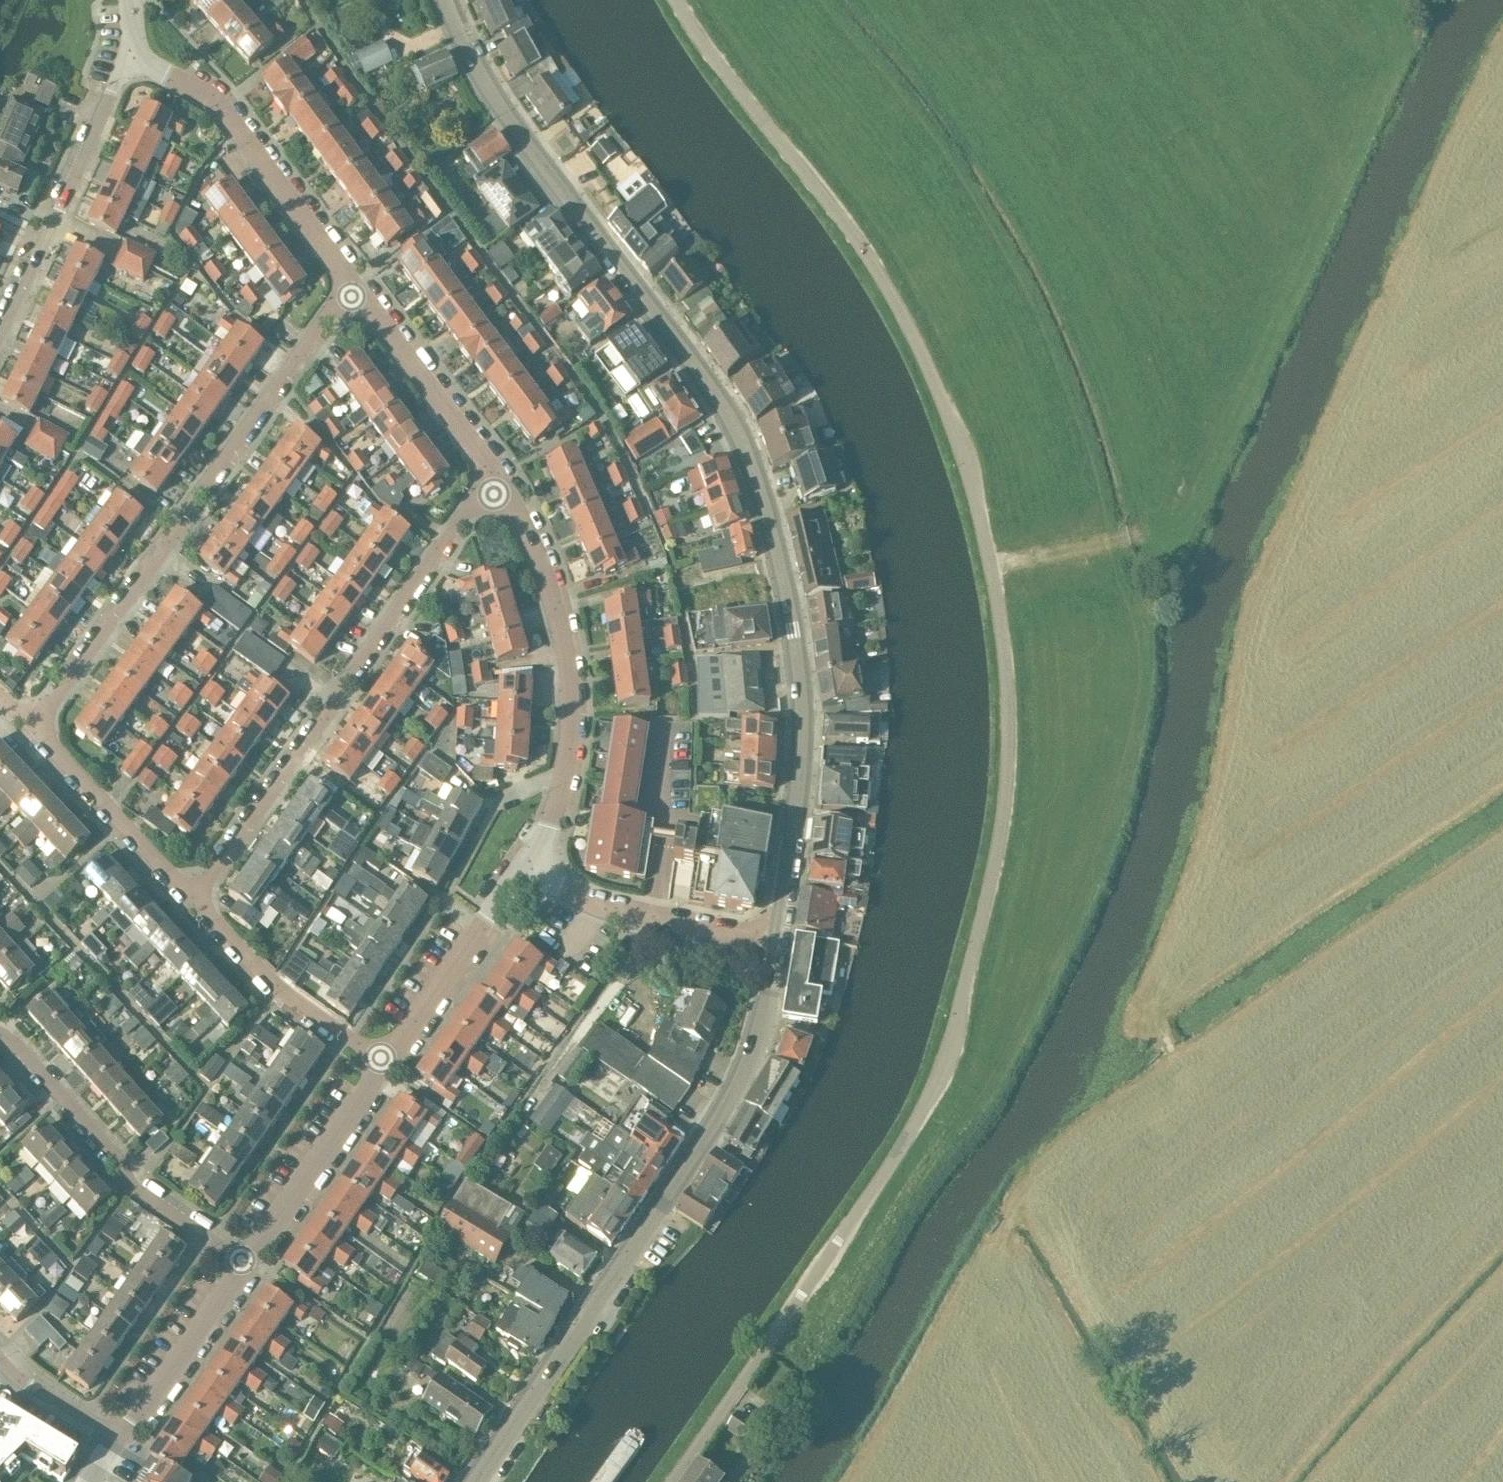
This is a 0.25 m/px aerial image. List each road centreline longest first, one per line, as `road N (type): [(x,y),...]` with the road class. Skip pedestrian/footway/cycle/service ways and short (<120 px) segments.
road 1 (unclassified): [(675,1481),(924,1105),(959,1011),(1003,819),(1011,728),(978,508),(953,422),(902,309),(675,0)]
road 2 (secondary): [(777,941),(806,692),(772,515),(723,400),(503,110),(443,0)]
road 3 (secondary): [(475,1481),(732,1098),(759,1033),(777,941)]
road 4 (residential): [(358,291),(321,322),(32,729)]
road 5 (residential): [(504,486),(450,534),(195,900)]
road 6 (residential): [(525,868),(566,774),(571,695),(543,572),(504,486)]
road 7 (residential): [(244,1260),(133,1189),(120,1159),(0,1035)]
road 8 (residential): [(358,291),(212,100),(156,69),(137,48)]
road 9 (residential): [(137,48),(0,334)]
road 10 (residential): [(777,941),(596,906),(525,868)]
road 11 (residential): [(386,1063),(273,983),(195,900)]
road 12 (residential): [(504,486),(358,291)]
road 13 (residential): [(244,1260),(386,1063)]
road 14 (residential): [(386,1063),(525,868)]
road 15 (residential): [(195,900),(32,729)]
road 16 (residential): [(121,1438),(244,1260)]
road 17 (residential): [(0,1360),(121,1438)]

